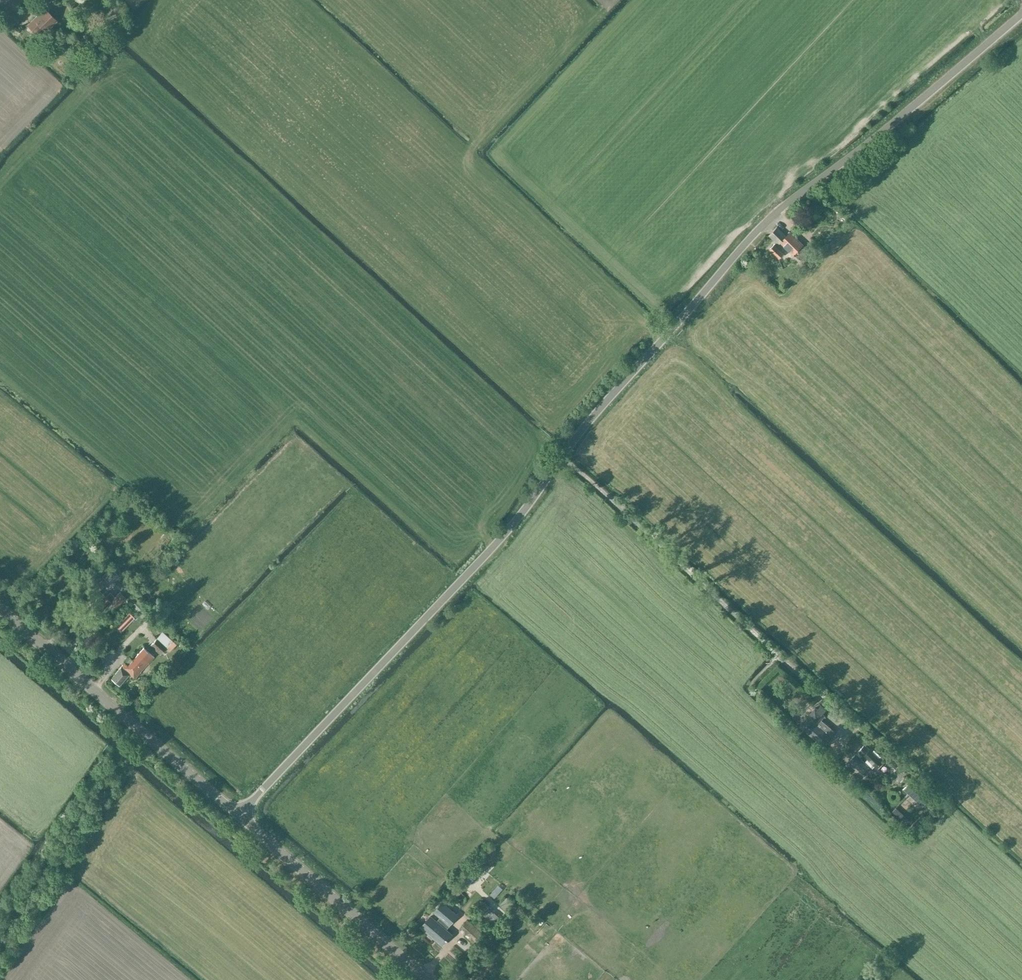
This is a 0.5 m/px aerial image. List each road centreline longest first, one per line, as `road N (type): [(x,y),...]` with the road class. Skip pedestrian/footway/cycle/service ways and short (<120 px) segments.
road 1 (unclassified): [(239,815),(523,512),(581,431),(753,234),(1021,14)]
road 2 (tertiary): [(239,815),(0,609)]
road 3 (tertiary): [(429,979),(239,815)]

